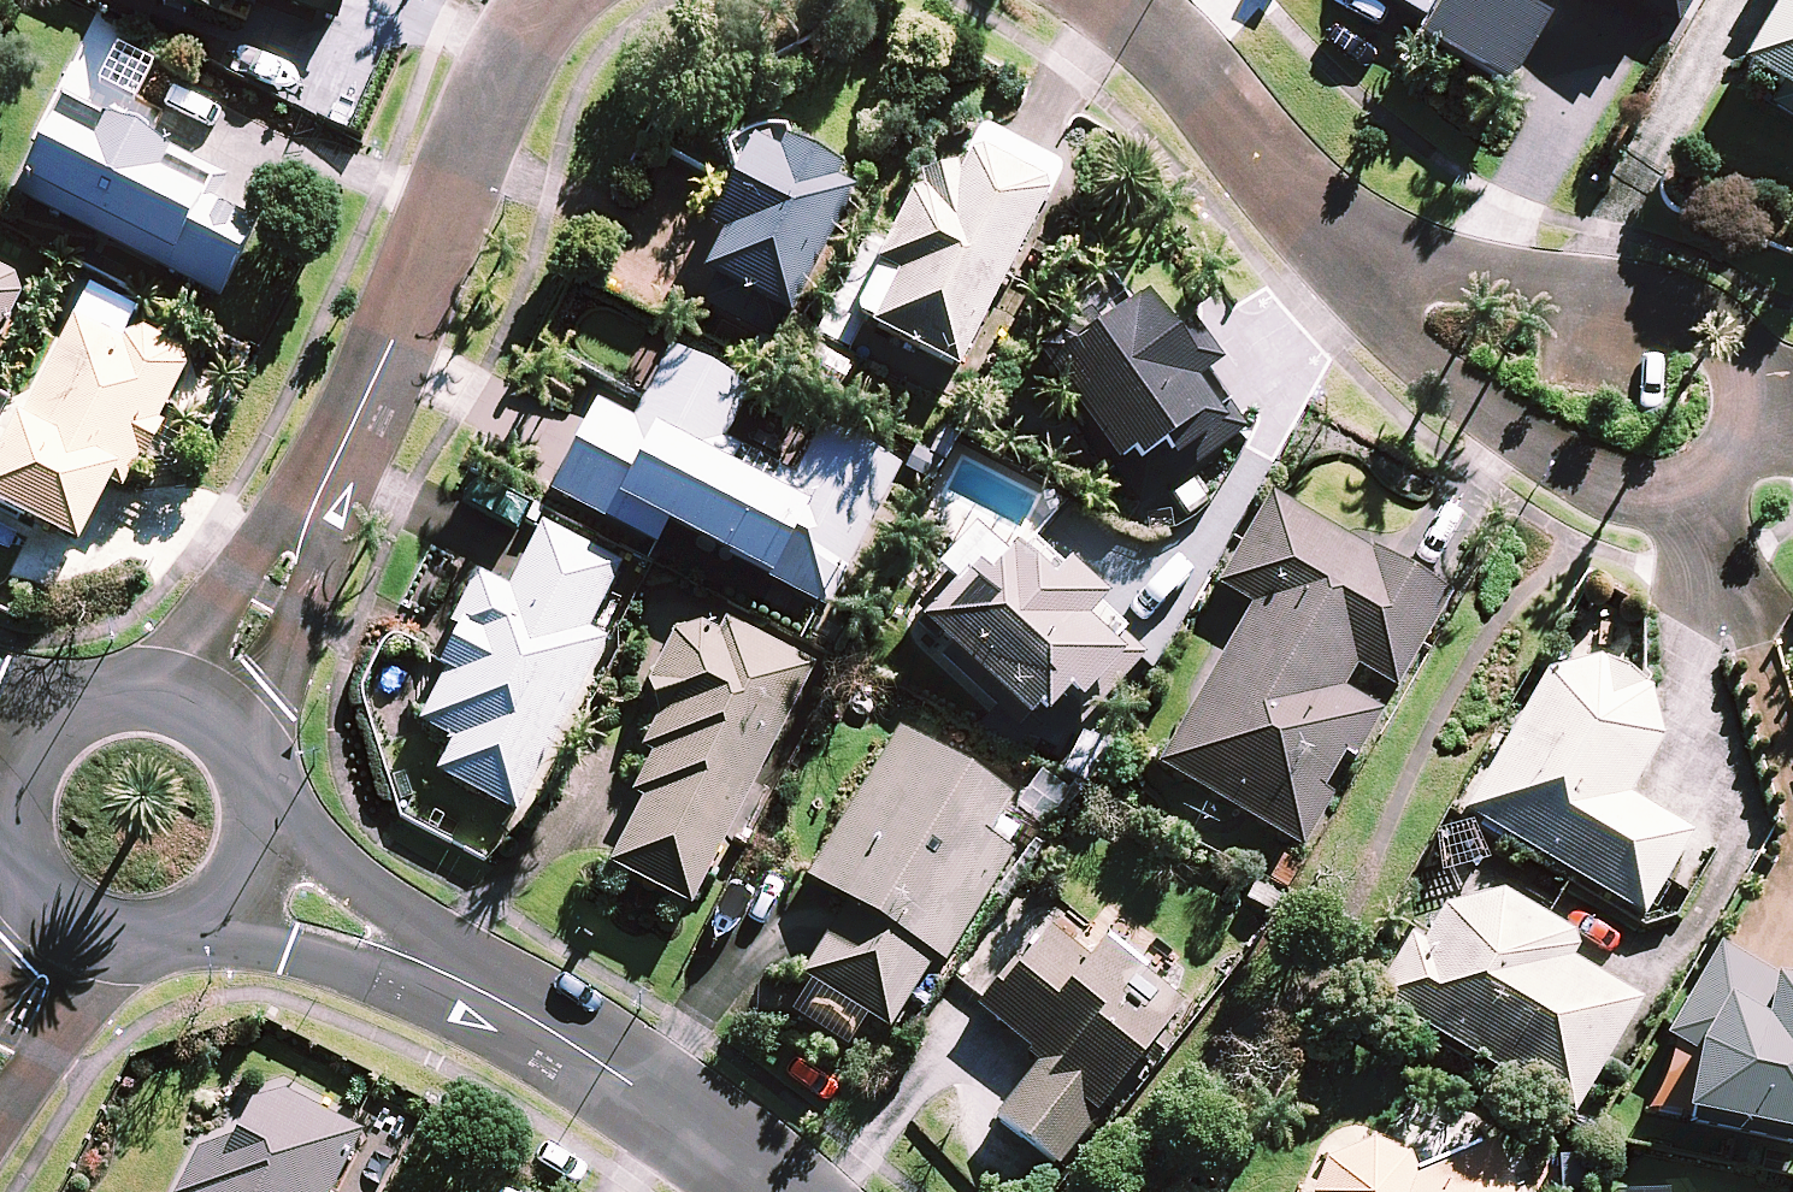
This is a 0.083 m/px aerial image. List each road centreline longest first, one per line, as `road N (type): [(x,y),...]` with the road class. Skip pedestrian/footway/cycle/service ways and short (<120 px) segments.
road 1 (residential): [(1376,275),(1440,270),(1698,315),(1737,343),(1753,386),(1748,429),(1719,470),(1671,490),(1604,483),(1501,429),(1420,364),(1394,326)]
road 2 (residential): [(219,702),(393,341),(489,103),(527,22),(547,0)]
road 3 (residential): [(278,879),(539,1024),(779,1191)]
road 4 (residential): [(1112,0),(1376,275)]
road 5 (residential): [(278,879),(242,929),(188,959),(126,964),(68,942)]
road 6 (residential): [(23,753),(78,699),(114,685),(153,681),(219,702)]
road 7 (residential): [(68,942),(36,913),(14,876),(5,835),(7,792),(23,753)]
road 8 (residential): [(219,702),(261,739),(283,783),(289,831),(278,879)]
road 9 (residential): [(0,1056),(68,942)]

